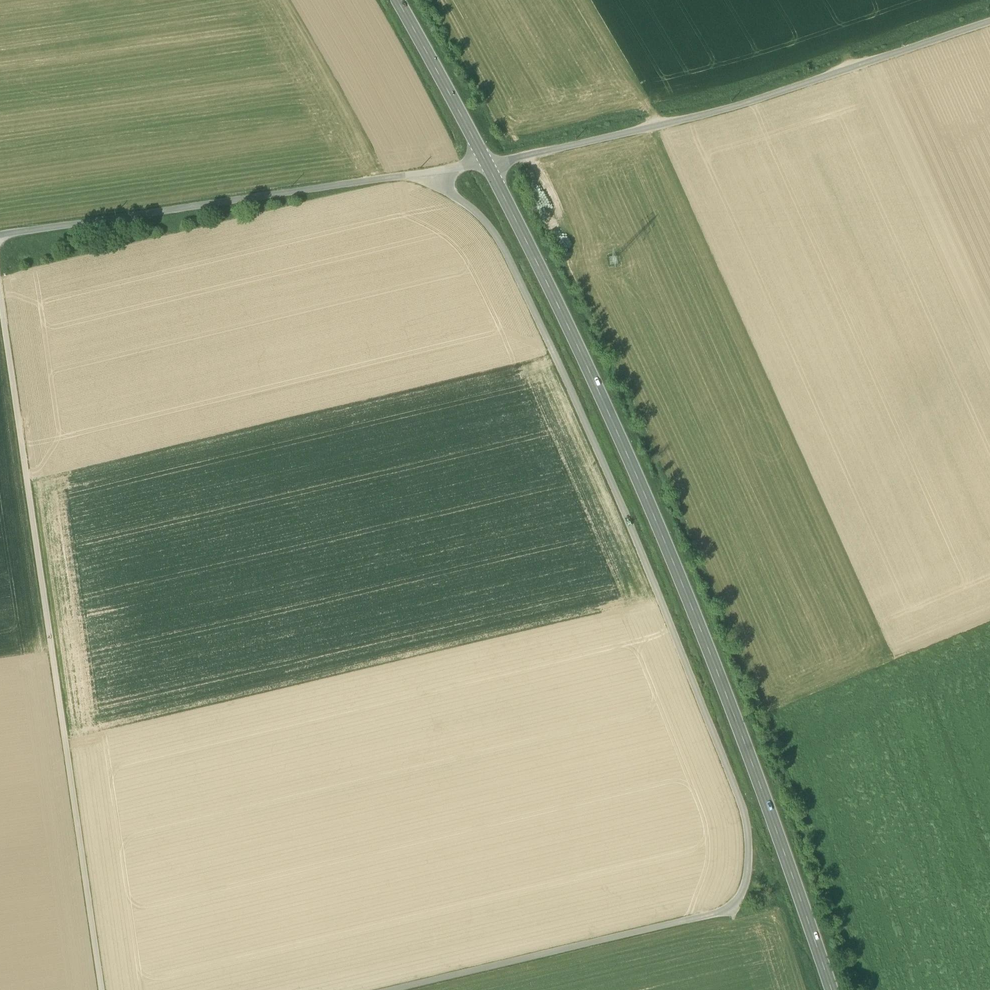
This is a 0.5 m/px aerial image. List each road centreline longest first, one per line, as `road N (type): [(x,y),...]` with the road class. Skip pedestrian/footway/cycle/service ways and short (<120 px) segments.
road 1 (track): [(432,171),(502,245),(561,369),(747,821),(748,865),(741,893),(723,913),(393,989)]
road 2 (secondary): [(832,989),(686,592),(487,165)]
road 3 (track): [(0,300),(100,989)]
road 4 (residential): [(989,22),(752,102),(487,165)]
road 5 (unclassified): [(487,165),(0,236)]
road 6 (secondary): [(487,165),(397,0)]

